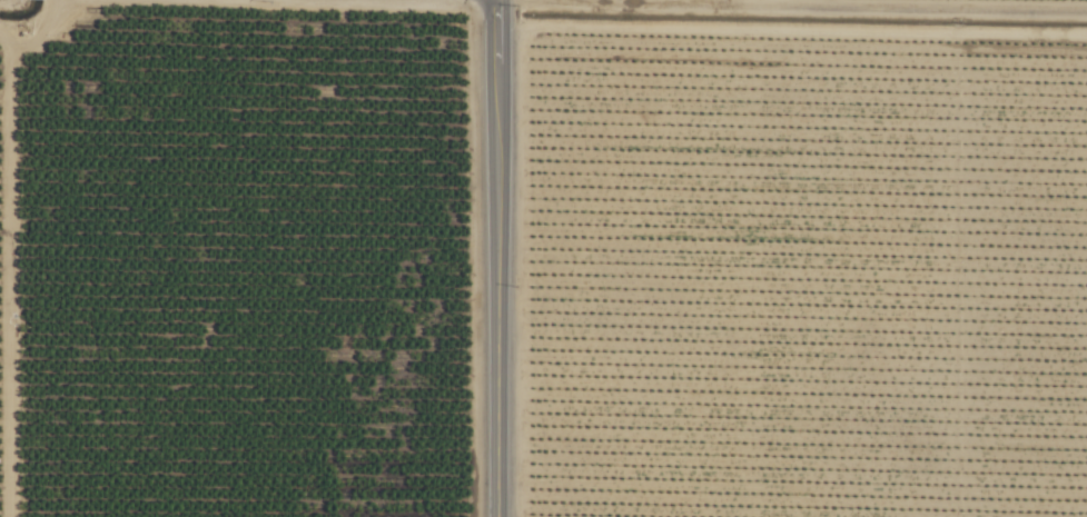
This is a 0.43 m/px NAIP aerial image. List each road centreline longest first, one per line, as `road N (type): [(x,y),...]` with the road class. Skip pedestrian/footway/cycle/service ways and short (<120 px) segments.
road 1 (primary): [(495,0),(496,516)]

